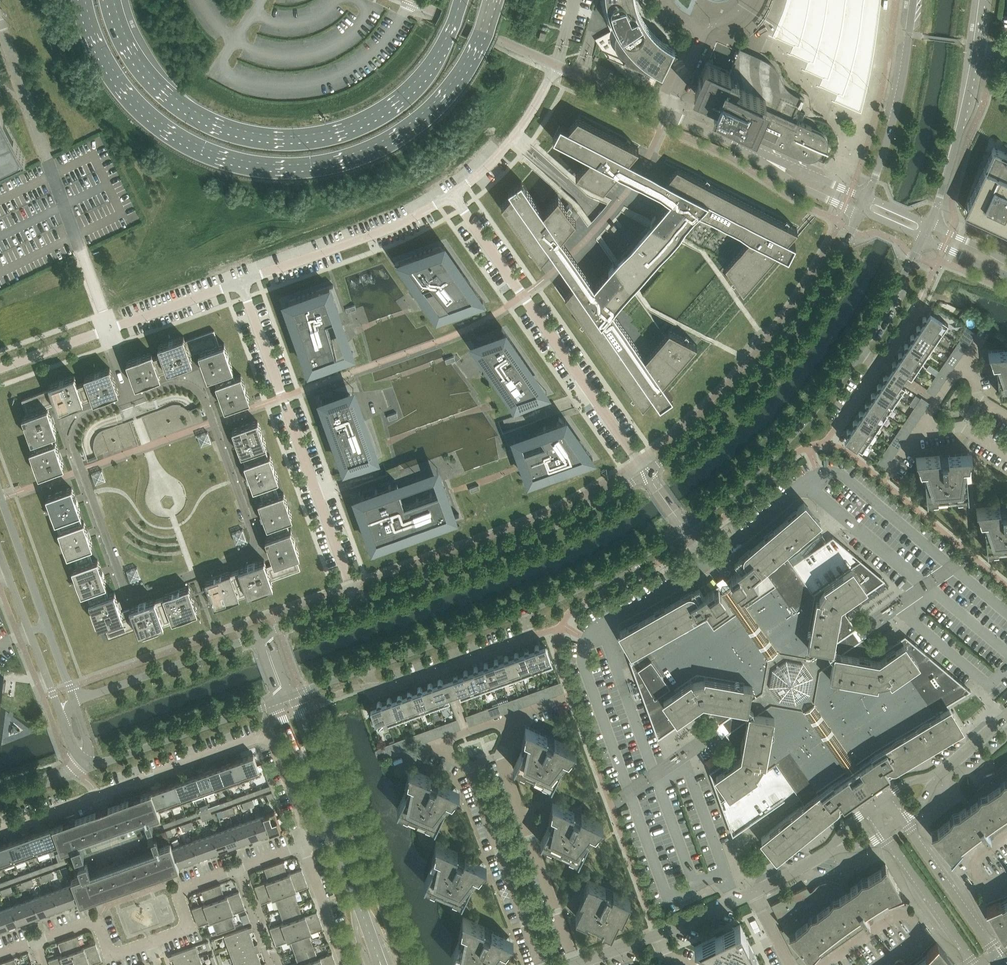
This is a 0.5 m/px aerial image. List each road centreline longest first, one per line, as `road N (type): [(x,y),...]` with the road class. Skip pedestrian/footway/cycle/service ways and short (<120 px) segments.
road 1 (primary): [(79,0),(101,62),(140,114),(204,155),(279,172),(349,162),(420,124),(472,65),(497,0)]
road 2 (unclassified): [(131,401),(173,385),(200,395),(253,546),(131,592),(83,470)]
road 3 (primary): [(461,0),(438,52),(399,97),(345,126),(284,136),(224,125),(169,92),(135,52),(114,0)]
road 4 (tertiary): [(860,212),(820,292),(758,374),(648,474)]
road 5 (unclassified): [(648,474),(453,195)]
road 6 (unclassified): [(356,601),(241,283)]
road 7 (unclassified): [(108,329),(0,13)]
road 8 (tertiary): [(648,474),(529,537),(356,601)]
road 9 (residential): [(307,843),(272,740),(263,735),(97,796)]
road 10 (residential): [(574,964),(500,759),(511,717)]
road 11 (residential): [(436,744),(472,771),(542,964)]
road 12 (tertiary): [(686,527),(781,447),(859,353)]
road 13 (unclassified): [(241,283),(453,195)]
road 14 (tertiary): [(75,702),(0,492)]
road 15 (residential): [(366,668),(375,692),(533,635),(524,612)]
road 16 (tertiary): [(89,767),(285,698)]
road 17 (tertiary): [(914,0),(907,63),(867,197)]
road 18 (tertiary): [(262,633),(75,702)]
road 19 (residential): [(575,964),(752,893)]
road 20 (unclassified): [(753,152),(667,113),(703,24)]
road 21 (tertiary): [(524,612),(686,527)]
road 22 (tertiary): [(931,223),(973,48)]
road 23 (tertiary): [(0,553),(63,719)]
road 24 (residential): [(878,964),(914,941),(912,918),(892,917),(824,964)]
road 25 (tertiary): [(366,668),(524,612)]
road 26 (unclassified): [(453,195),(508,144),(555,65)]
road 27 (residential): [(994,955),(904,822)]
road 28 (residential): [(885,836),(975,964)]
road 29 (residential): [(152,942),(191,928),(178,888),(241,866)]
road 30 (residential): [(37,938),(95,917),(110,956),(152,942)]
road 31 (tertiary): [(333,834),(285,698)]
road 32 (unclassified): [(108,329),(241,283)]
road 33 (tertiary): [(379,963),(333,834)]
road 34 (tertiary): [(859,353),(923,238)]
road 35 (residential): [(347,964),(307,843)]
road 36 (unclassified): [(753,152),(797,184),(860,212)]
road 37 (unclassified): [(867,197),(753,152)]

